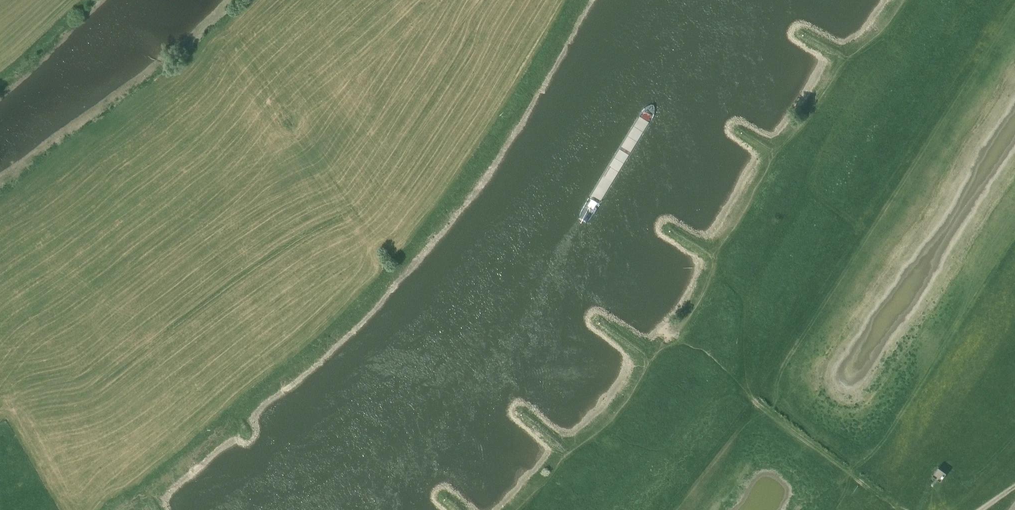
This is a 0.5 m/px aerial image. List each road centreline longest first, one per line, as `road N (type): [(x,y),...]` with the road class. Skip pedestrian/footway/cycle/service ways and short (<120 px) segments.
road 1 (track): [(721,384),(896,509)]
road 2 (track): [(161,105),(227,51),(229,70),(271,125)]

